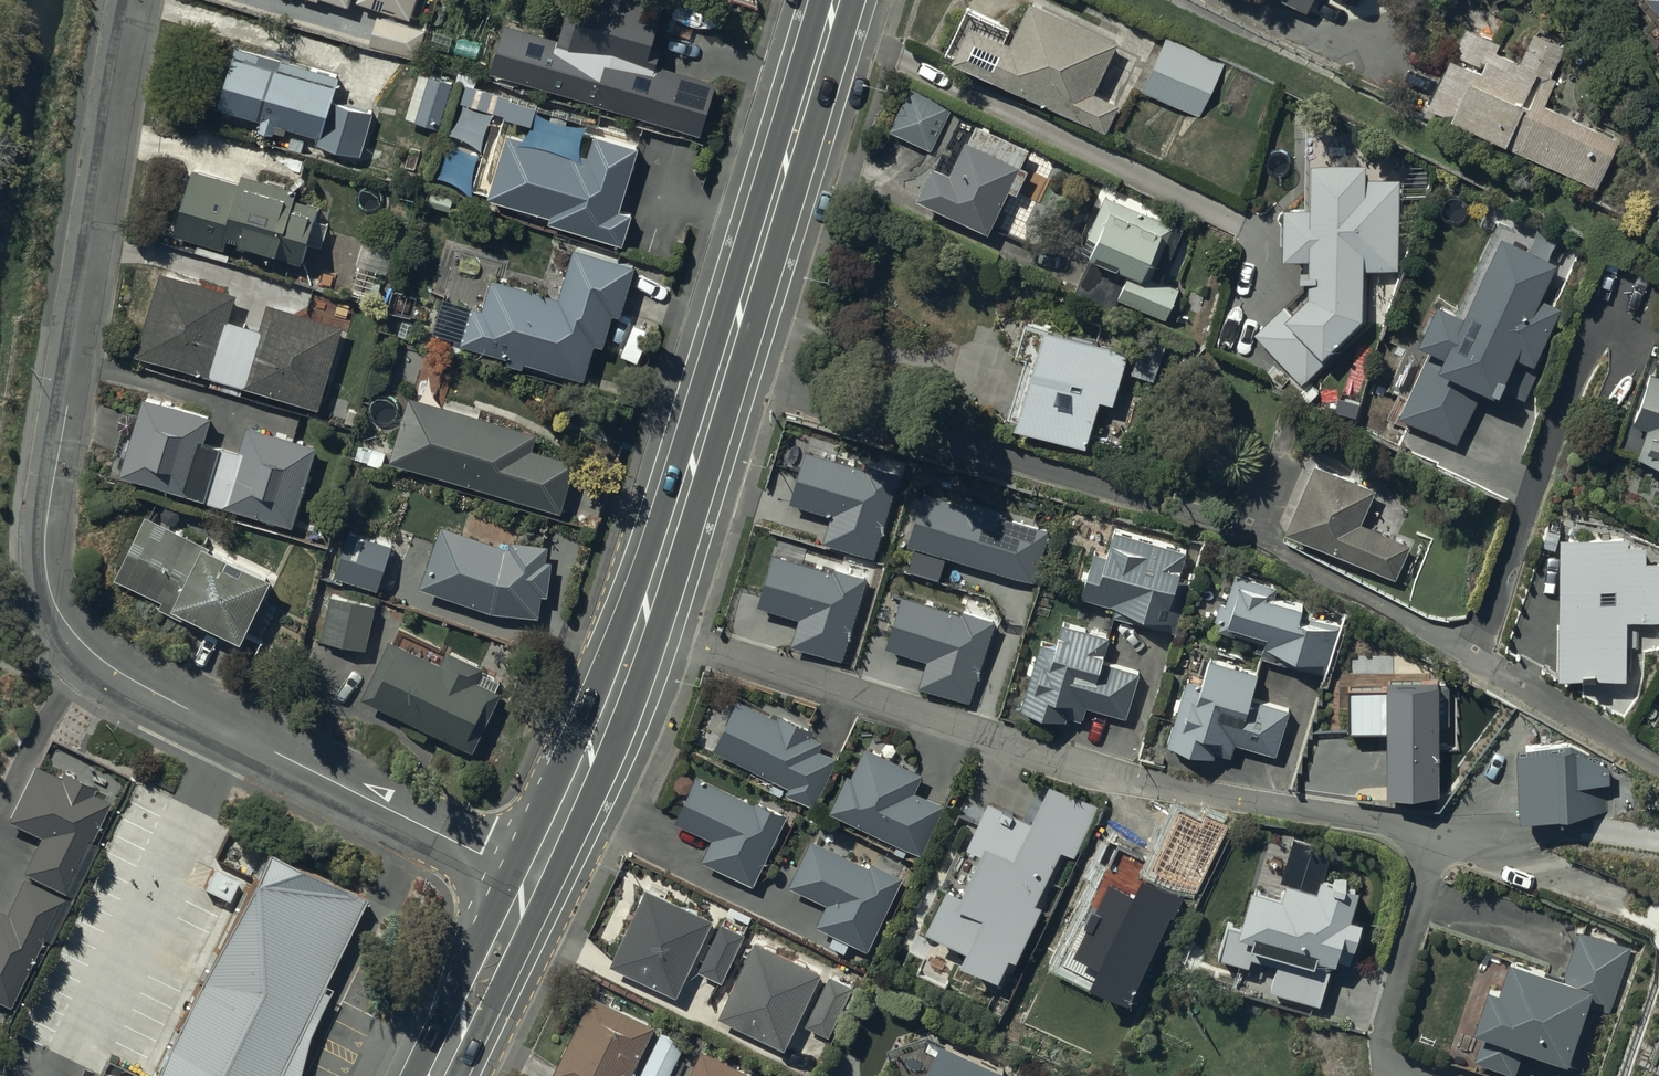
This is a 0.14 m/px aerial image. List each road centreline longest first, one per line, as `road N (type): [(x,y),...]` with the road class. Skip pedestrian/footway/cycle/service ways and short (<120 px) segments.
road 1 (residential): [(138,0),(44,521),(50,612),(117,673),(534,881)]
road 2 (residential): [(723,373),(1200,517),(1295,559),(1658,762)]
road 3 (residential): [(641,624),(1092,768),(1397,825),(1602,891)]
road 4 (secondary): [(836,0),(723,373)]
road 5 (secondary): [(641,624),(534,881)]
road 6 (secondary): [(723,373),(641,624)]
road 7 (secondary): [(534,881),(438,1075)]

